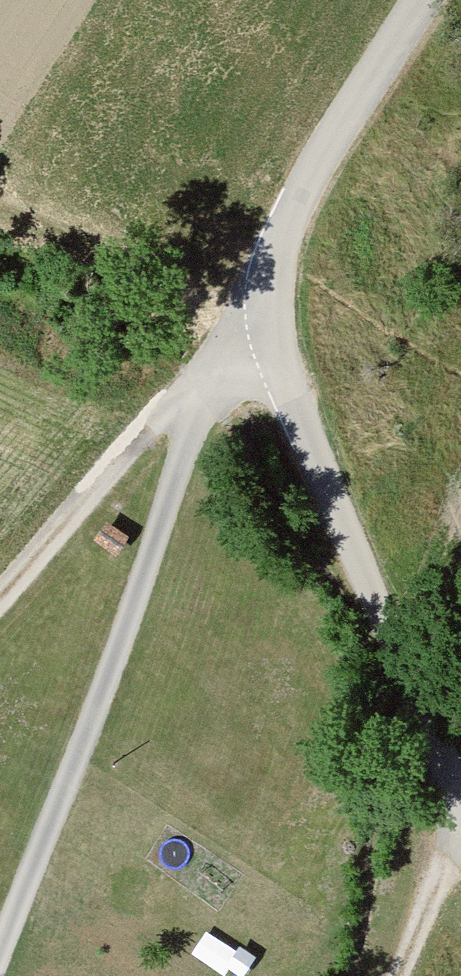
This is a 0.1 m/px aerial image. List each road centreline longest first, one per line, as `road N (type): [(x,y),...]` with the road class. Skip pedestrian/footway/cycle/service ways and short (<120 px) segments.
road 1 (track): [(437,0),(282,236),(294,415),(460,778)]
road 2 (track): [(203,375),(132,602),(0,949)]
road 3 (track): [(282,236),(203,375),(0,592)]

